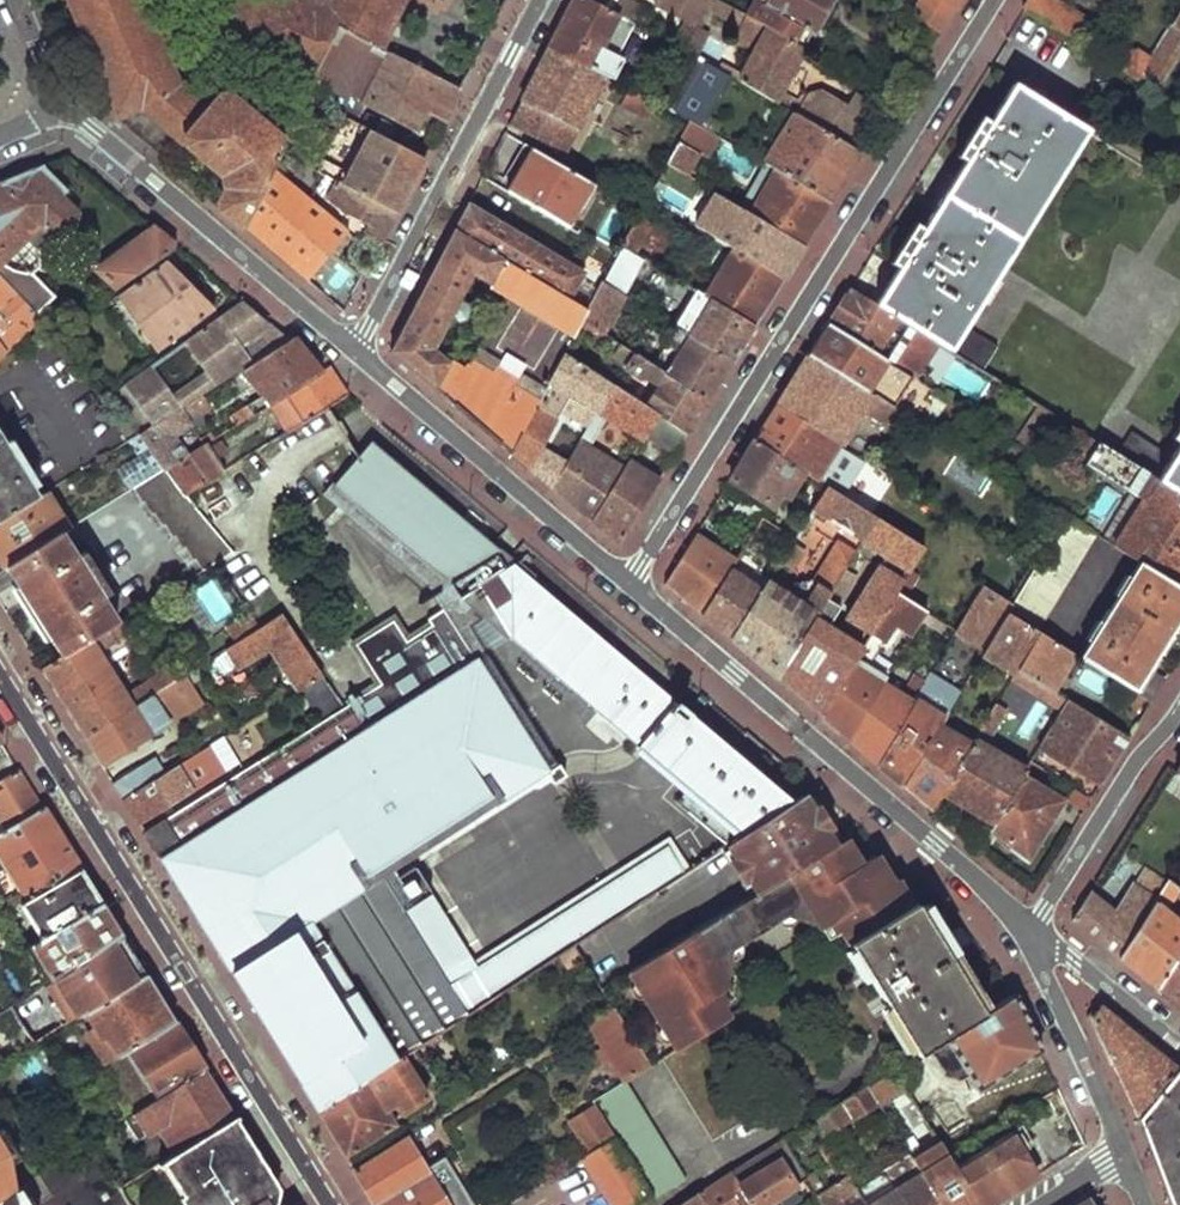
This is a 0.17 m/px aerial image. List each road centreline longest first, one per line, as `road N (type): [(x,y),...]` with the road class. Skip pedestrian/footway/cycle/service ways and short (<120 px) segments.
road 1 (residential): [(630,587),(993,0)]
road 2 (residential): [(0,679),(329,1204)]
road 3 (residential): [(1026,928),(630,587)]
road 4 (residential): [(540,0),(354,350)]
road 5 (residential): [(354,350),(59,108)]
road 6 (residential): [(630,587),(354,350)]
road 7 (residential): [(1026,928),(1179,712)]
road 8 (residential): [(1126,1156),(1026,928)]
road 9 (residential): [(1179,1049),(1026,928)]

